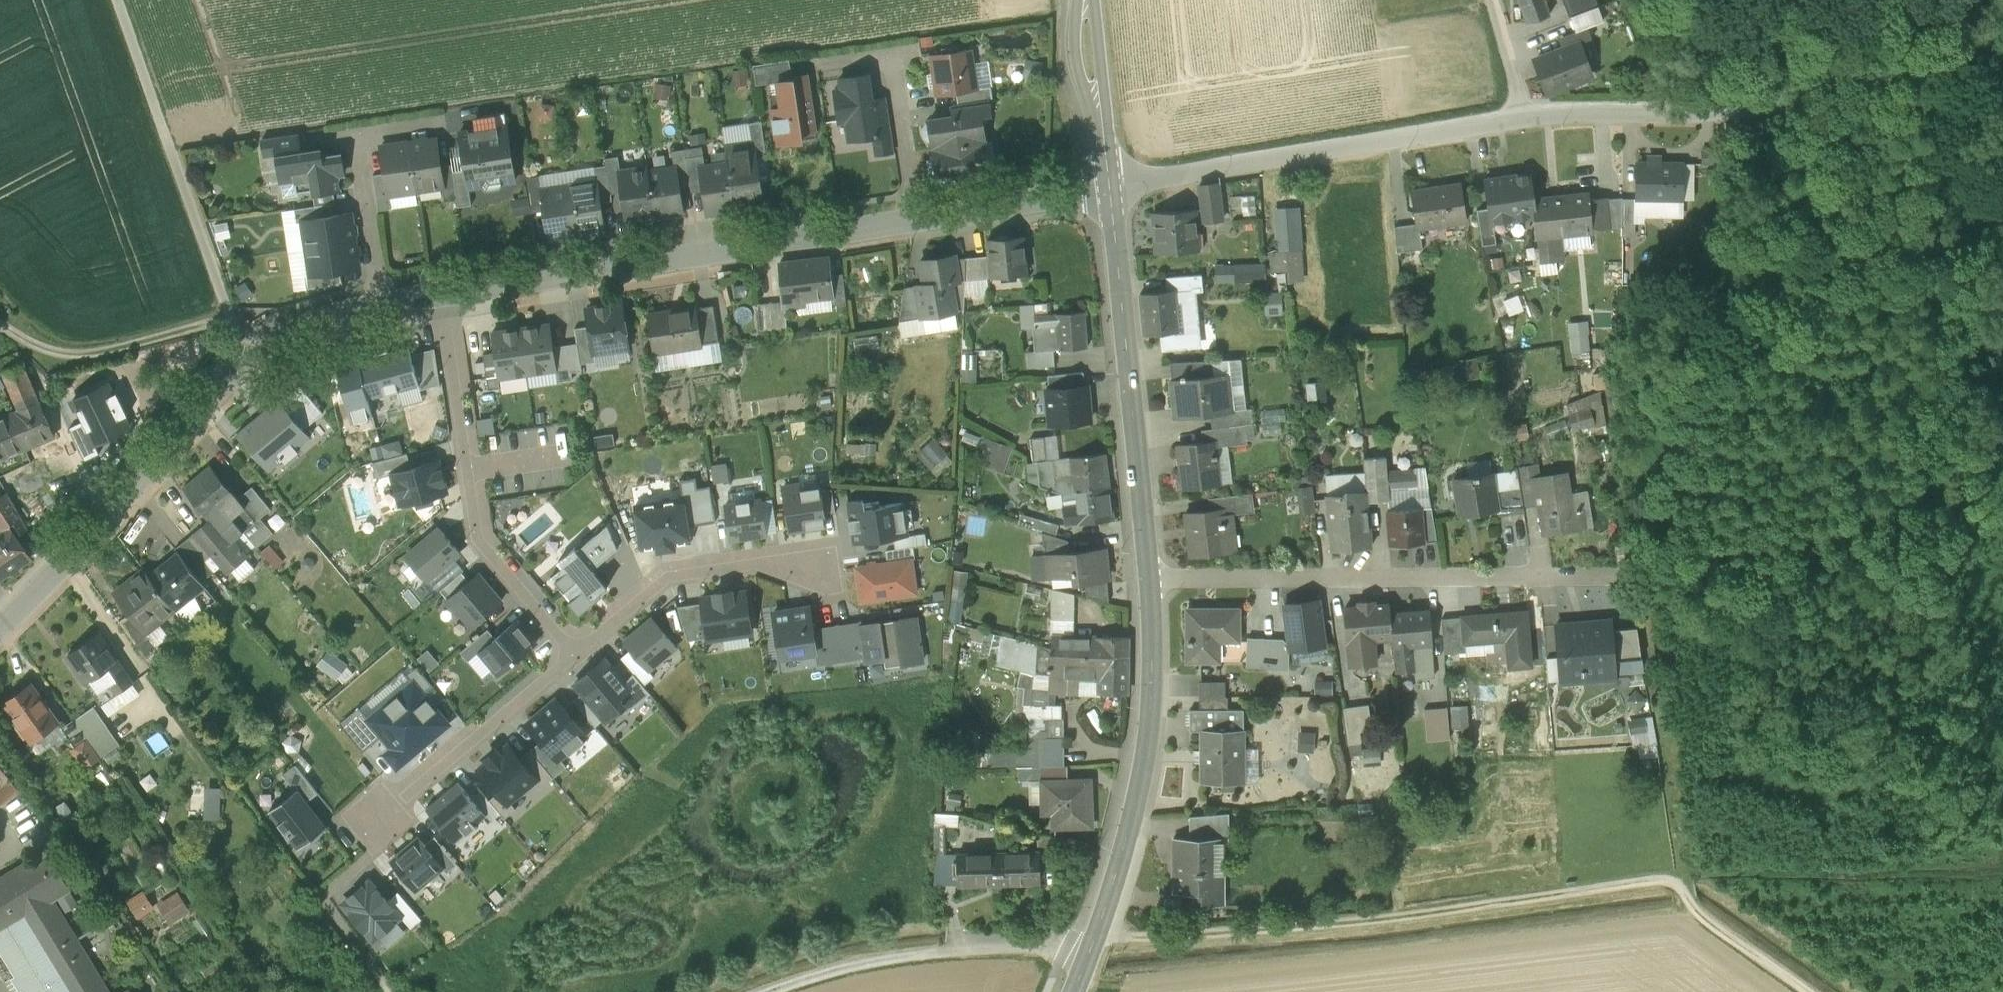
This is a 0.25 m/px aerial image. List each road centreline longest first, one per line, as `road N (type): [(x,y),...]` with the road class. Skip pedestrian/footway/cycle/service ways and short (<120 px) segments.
road 1 (track): [(759,991),(854,960),(1382,918),(1664,882),(1813,991)]
road 2 (residential): [(445,297),(312,323),(248,360),(0,632)]
road 3 (residential): [(1523,116),(1719,112),(1852,89),(2002,26)]
road 4 (residential): [(1149,579),(1627,577)]
road 5 (residential): [(916,219),(445,297)]
road 6 (tertiary): [(1074,991),(1130,829),(1146,755),(1149,579)]
road 7 (residential): [(1110,188),(1523,116)]
road 8 (tertiary): [(1149,579),(1110,188)]
road 9 (residential): [(445,297),(480,537),(572,652)]
road 10 (track): [(116,0),(248,360)]
road 11 (residential): [(831,552),(679,572),(572,652)]
road 12 (residential): [(572,652),(379,818)]
road 13 (residential): [(916,219),(890,52),(834,59)]
road 14 (residential): [(1110,188),(916,219)]
road 15 (tertiary): [(1110,188),(1084,0)]
road 16 (residential): [(1523,116),(1490,0)]

